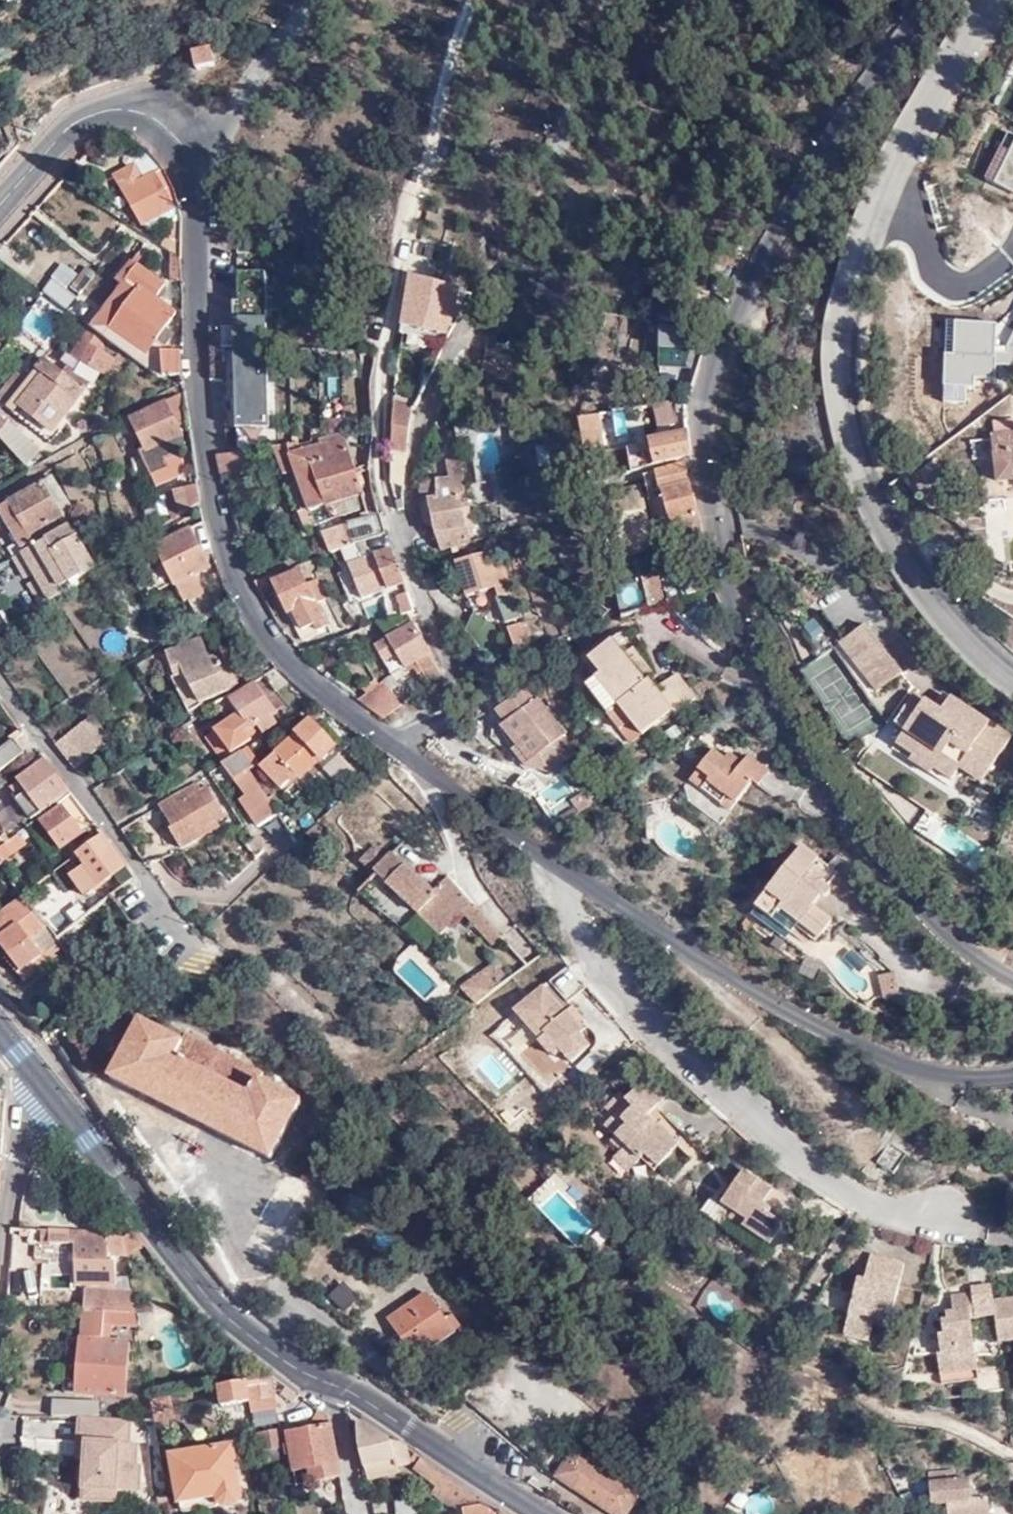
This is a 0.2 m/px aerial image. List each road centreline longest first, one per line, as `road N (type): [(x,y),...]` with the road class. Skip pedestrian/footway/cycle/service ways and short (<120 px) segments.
road 1 (unclassified): [(1012,1074),(931,1072),(862,1046),(681,949),(315,687),(273,643),(246,600),(213,505),(199,347),(201,193),(165,119),(127,104),(89,111),(0,201)]
road 2 (unclassified): [(931,0),(795,186),(706,384),(703,443),(729,576),(764,674),(803,748),(917,906),(1012,979)]
road 3 (residential): [(1012,680),(916,580),(874,504),(842,383),(860,242),(925,102),(1004,0)]
road 4 (secondary): [(322,1377),(242,1330),(196,1284),(54,1096)]
road 5 (residential): [(0,684),(141,879),(183,920)]
road 6 (secondary): [(547,1513),(322,1377)]
road 7 (residential): [(0,1315),(9,1183),(36,1110),(54,1096)]
road 8 (residential): [(322,1377),(321,1391),(339,1416),(355,1513)]

